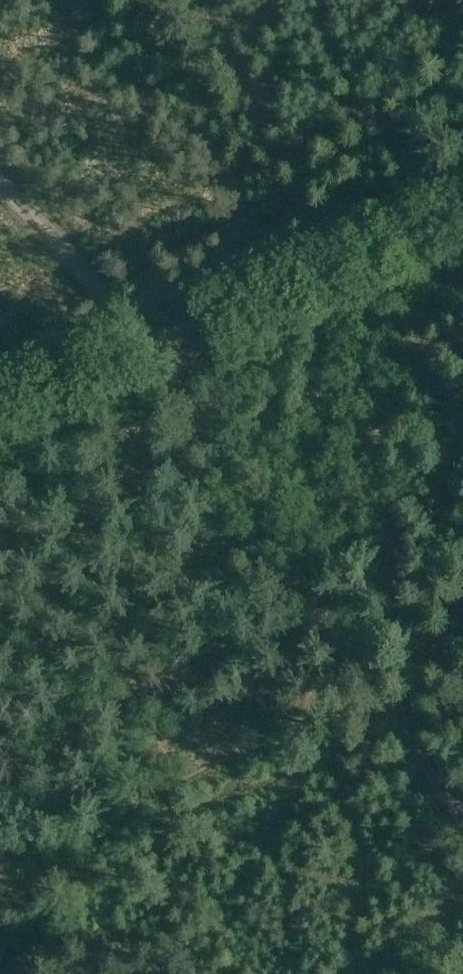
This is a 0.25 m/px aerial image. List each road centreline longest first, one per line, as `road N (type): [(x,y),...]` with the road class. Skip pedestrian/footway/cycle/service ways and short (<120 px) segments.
road 1 (track): [(149,341),(360,663)]
road 2 (track): [(462,201),(149,341)]
road 3 (track): [(149,341),(0,181)]
road 4 (track): [(360,663),(462,819)]
road 5 (track): [(0,401),(149,341)]

